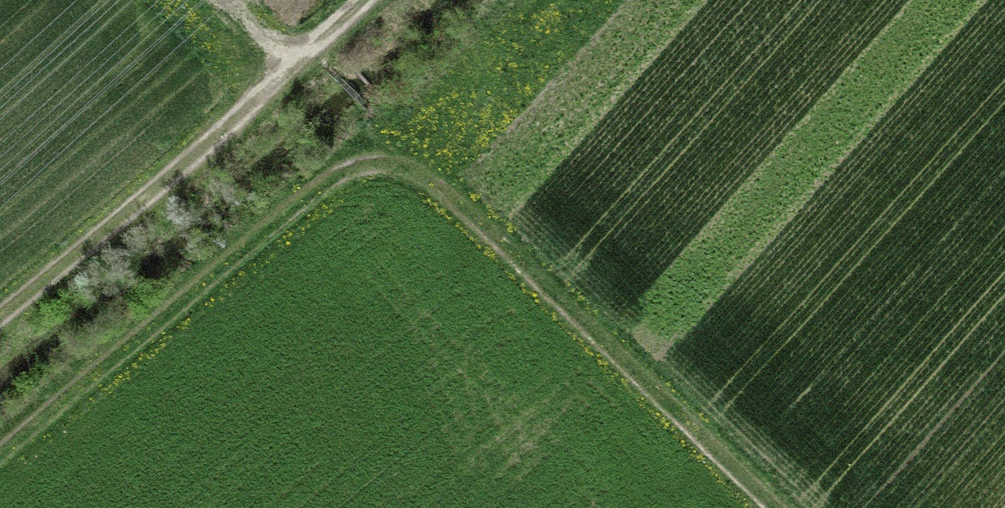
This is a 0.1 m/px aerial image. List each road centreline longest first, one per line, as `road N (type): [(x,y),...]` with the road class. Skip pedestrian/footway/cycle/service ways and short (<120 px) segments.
road 1 (track): [(771,507),(462,208),(401,168),(356,166),(296,198),(0,450)]
road 2 (track): [(371,0),(0,318)]
road 3 (track): [(610,0),(434,190)]

